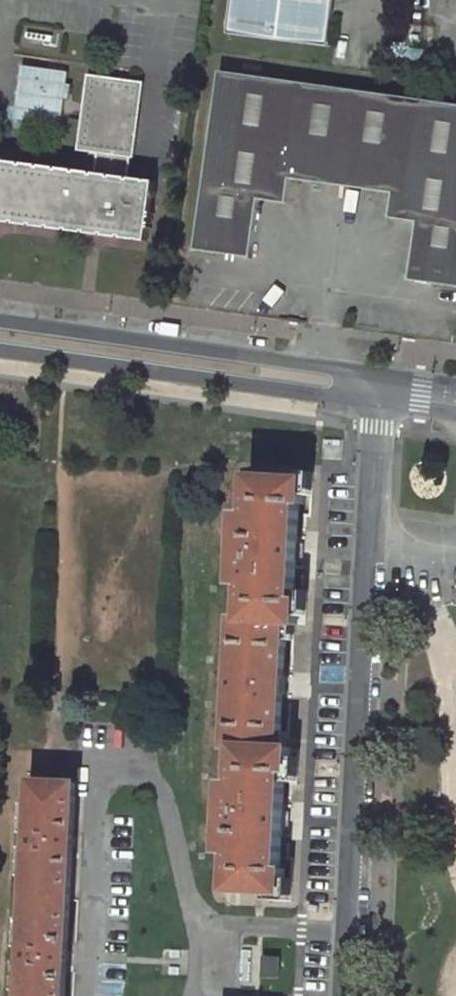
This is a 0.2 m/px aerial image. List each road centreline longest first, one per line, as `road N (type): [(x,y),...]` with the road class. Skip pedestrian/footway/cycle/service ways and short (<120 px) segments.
road 1 (unclassified): [(379,403),(349,935)]
road 2 (residential): [(202,917),(157,771),(132,763),(97,769),(88,995)]
road 3 (secondary): [(382,375),(0,320)]
road 4 (secondary): [(0,352),(379,403)]
road 5 (residential): [(349,935),(216,928),(202,917)]

